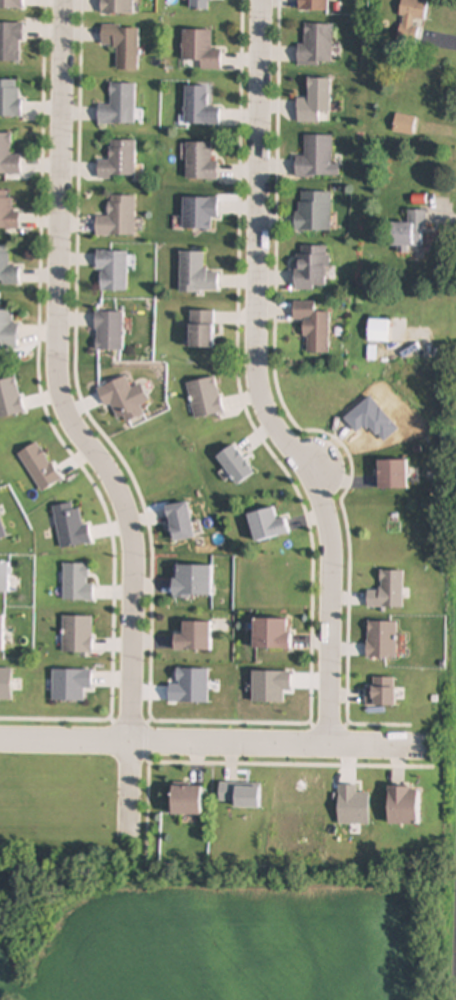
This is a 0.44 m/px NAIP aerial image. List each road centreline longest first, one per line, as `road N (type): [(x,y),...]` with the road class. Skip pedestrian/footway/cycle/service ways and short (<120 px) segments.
road 1 (residential): [(128,851),(133,534),(110,472),(76,433),(59,392),(65,0)]
road 2 (residential): [(331,748),(326,510),(314,478),(260,399),(261,0)]
road 3 (residential): [(0,742),(423,747)]

